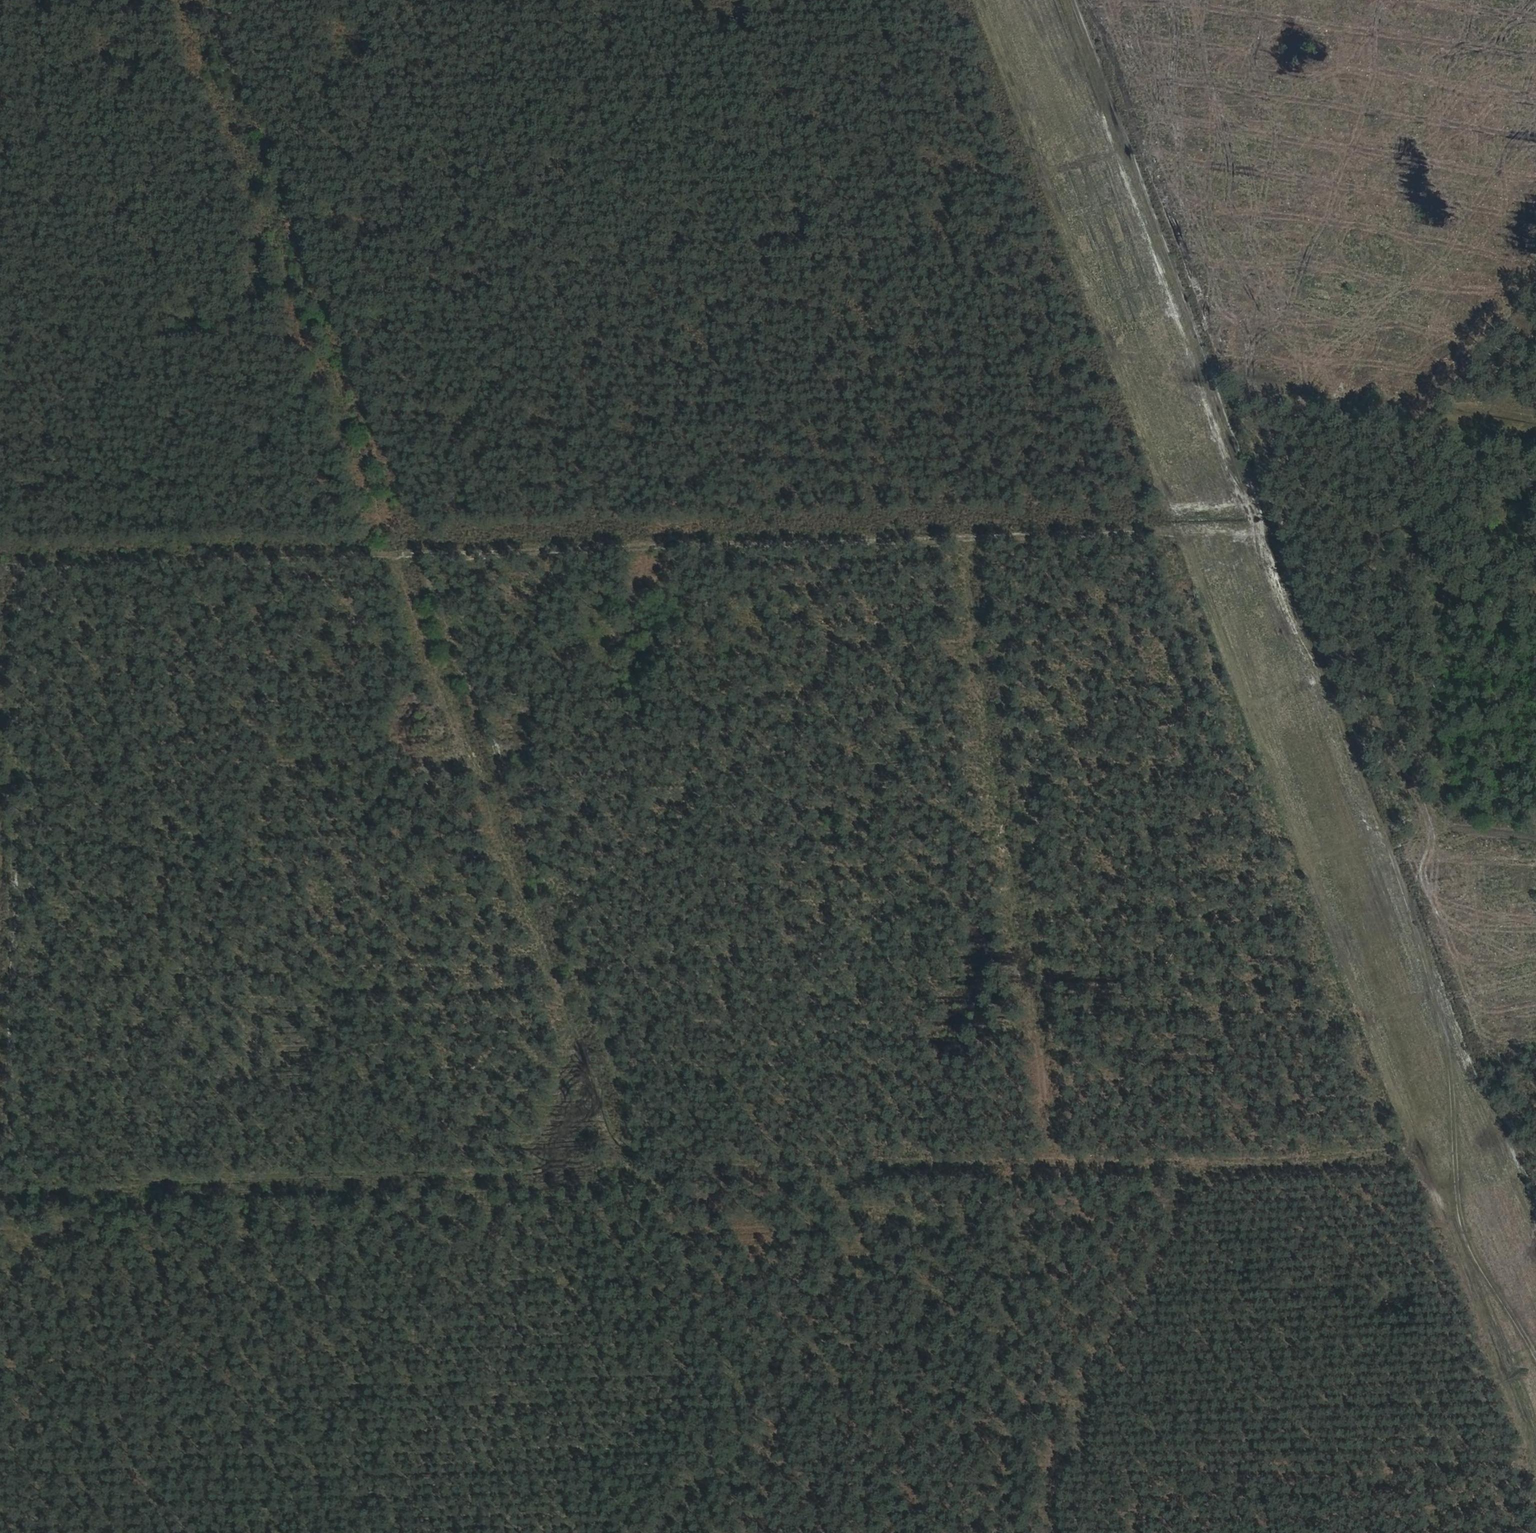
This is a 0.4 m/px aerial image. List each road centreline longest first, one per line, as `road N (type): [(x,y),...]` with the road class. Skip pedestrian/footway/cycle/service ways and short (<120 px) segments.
road 1 (track): [(1031,0),(1201,459),(1535,1304)]

